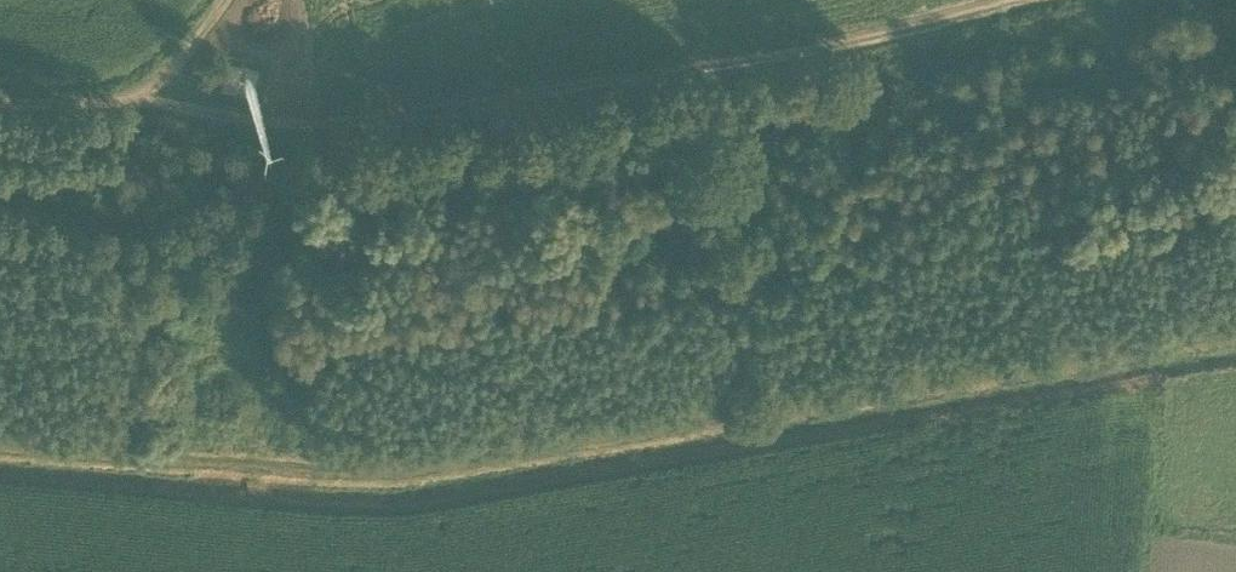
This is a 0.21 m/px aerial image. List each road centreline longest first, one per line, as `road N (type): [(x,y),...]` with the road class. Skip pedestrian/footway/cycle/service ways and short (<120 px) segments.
road 1 (track): [(1235,341),(390,478),(0,446)]
road 2 (track): [(124,103),(283,130),(355,131),(869,45),(1053,0)]
road 3 (track): [(226,0),(194,46),(124,103)]
road 4 (track): [(0,104),(124,103)]

